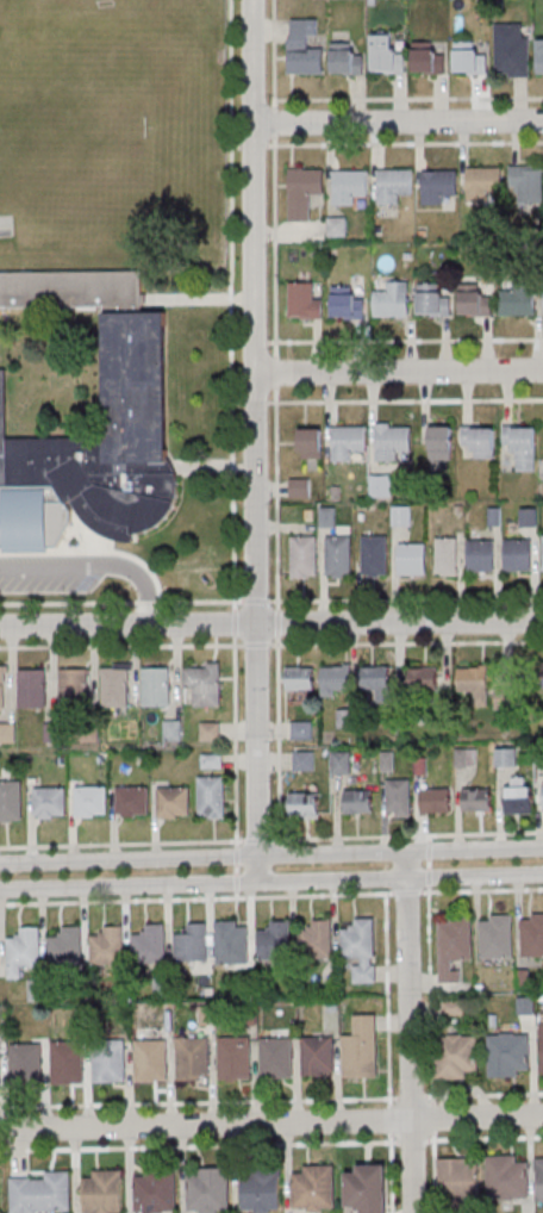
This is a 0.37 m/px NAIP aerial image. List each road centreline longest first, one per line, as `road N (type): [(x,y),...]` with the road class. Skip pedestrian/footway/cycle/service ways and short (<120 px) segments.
road 1 (residential): [(258,854),(253,0)]
road 2 (residential): [(542,1115),(0,1130)]
road 3 (residential): [(542,619),(0,626)]
road 4 (residential): [(413,1212),(405,848)]
road 5 (residential): [(542,120),(255,123)]
road 6 (residential): [(542,367),(257,372)]
road 7 (tertiary): [(542,845),(258,854)]
road 8 (tertiary): [(260,884),(542,875)]
road 9 (tertiary): [(0,892),(260,884)]
road 10 (tertiary): [(258,854),(0,861)]

